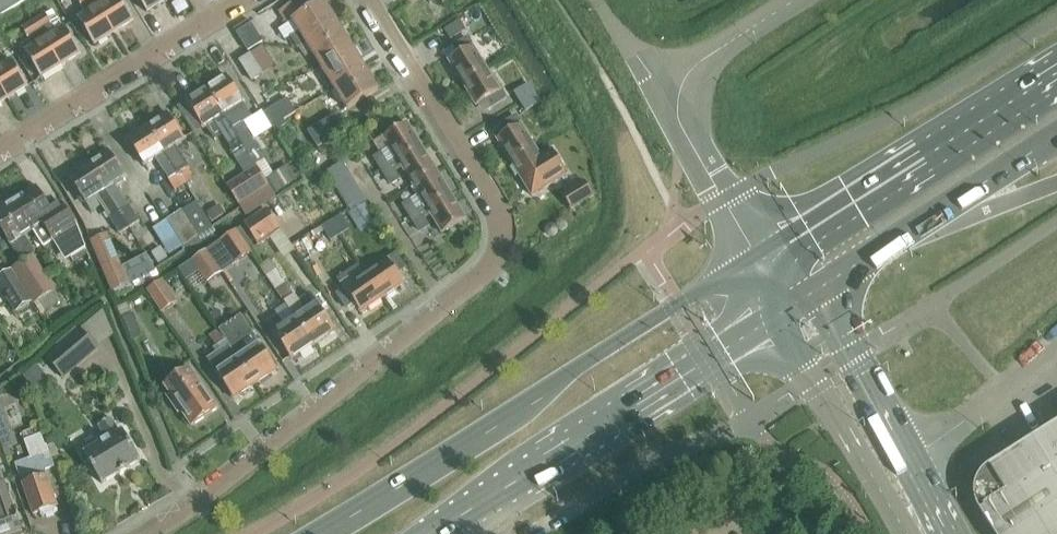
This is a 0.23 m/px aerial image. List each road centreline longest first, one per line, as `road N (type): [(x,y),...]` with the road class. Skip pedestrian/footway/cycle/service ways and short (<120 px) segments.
road 1 (residential): [(197,508),(499,263),(501,211),(374,0)]
road 2 (primary): [(744,265),(329,533)]
road 3 (primary): [(437,533),(776,319)]
road 4 (primary): [(1056,74),(775,246)]
road 5 (primary): [(812,296),(1056,136)]
road 6 (unclassified): [(724,201),(665,90),(801,0)]
road 7 (residential): [(0,146),(238,0)]
road 8 (secondary): [(776,319),(899,533)]
road 9 (secondary): [(909,458),(812,296)]

